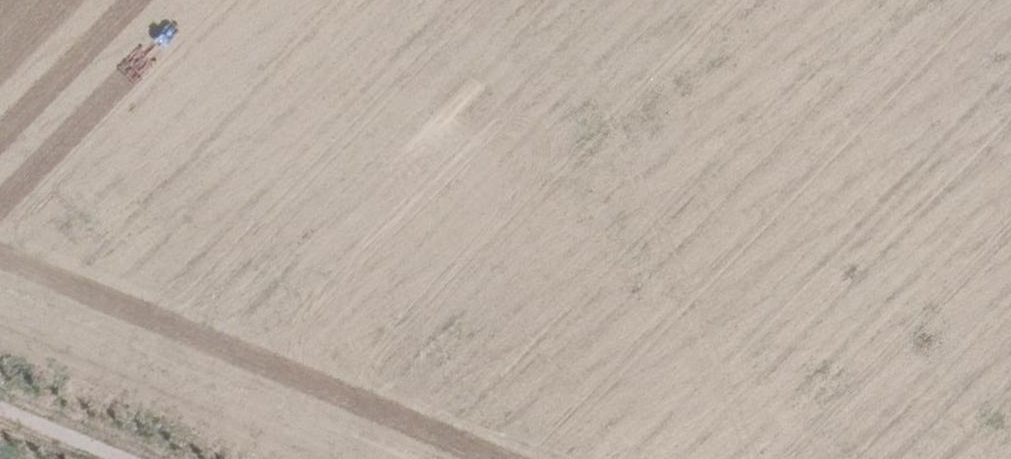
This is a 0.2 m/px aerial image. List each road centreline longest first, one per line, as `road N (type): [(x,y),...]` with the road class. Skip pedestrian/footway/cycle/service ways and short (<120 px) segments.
road 1 (unclassified): [(0,405),(132,458)]

